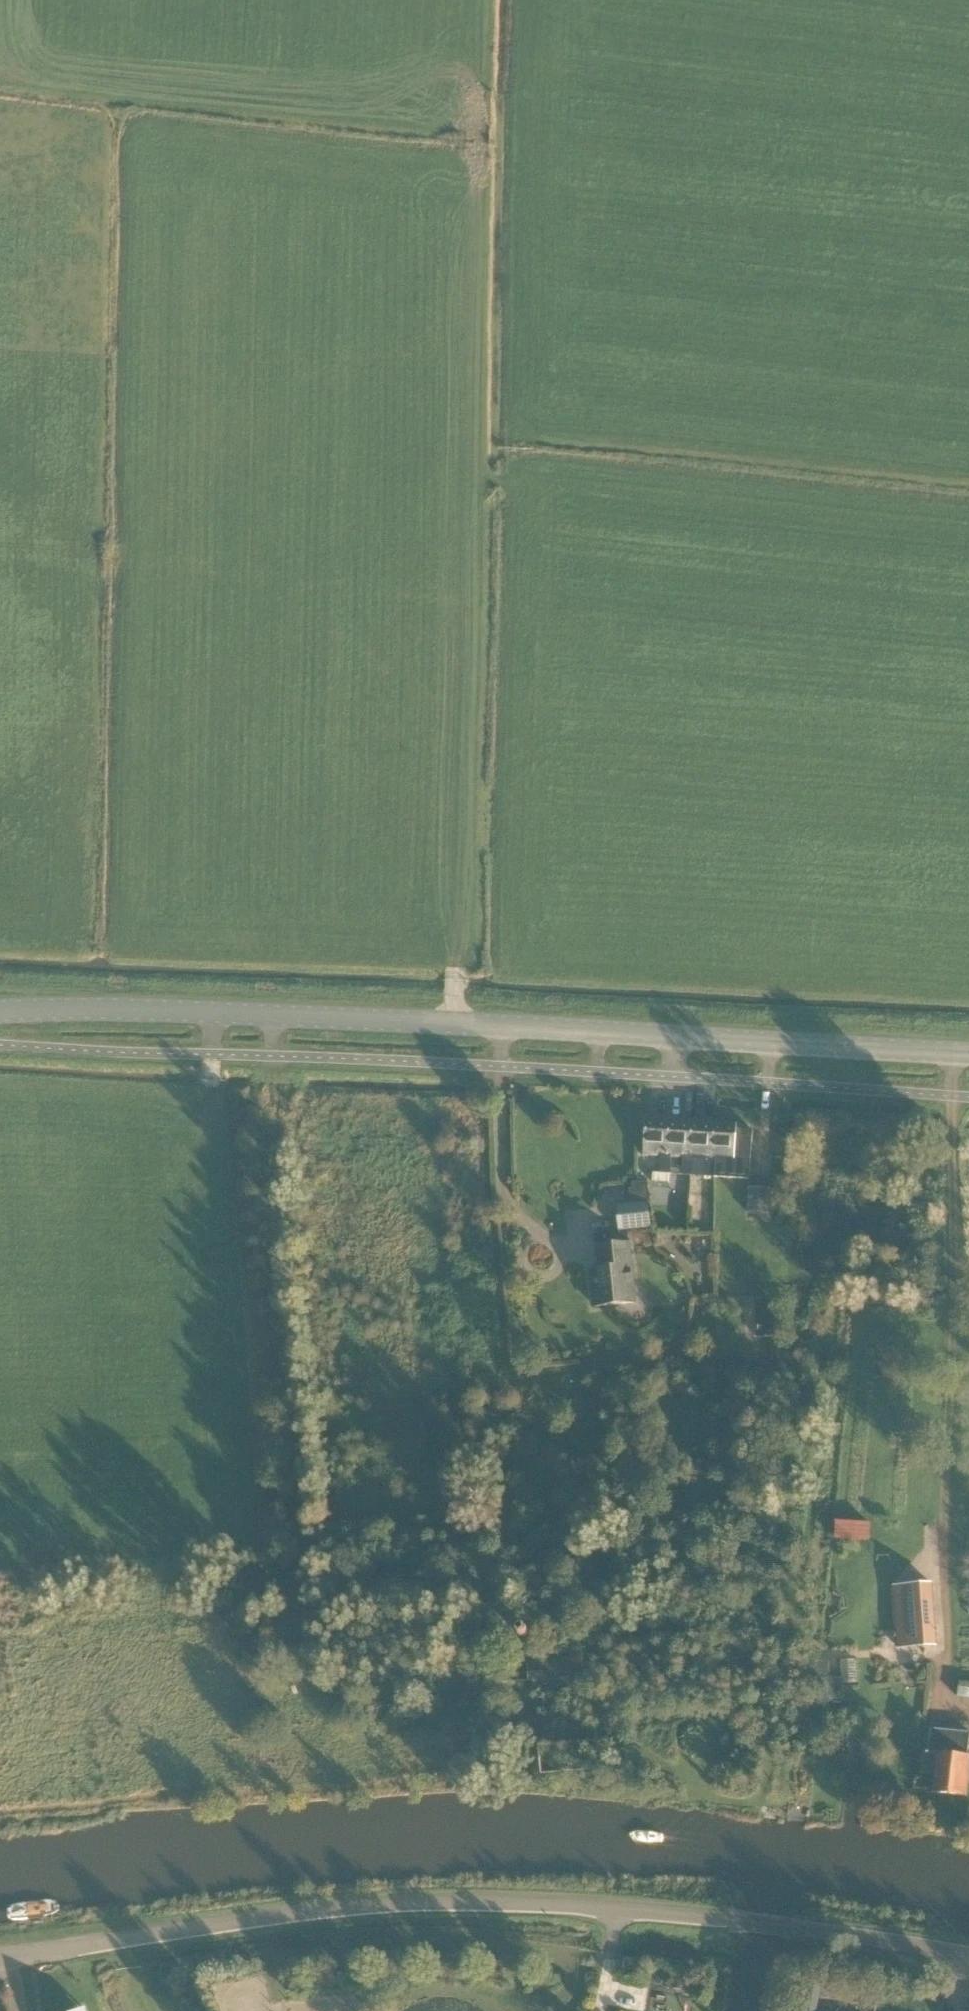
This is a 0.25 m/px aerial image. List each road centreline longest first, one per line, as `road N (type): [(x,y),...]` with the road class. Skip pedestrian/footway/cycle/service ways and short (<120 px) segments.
road 1 (tertiary): [(0,1956),(419,1902),(740,1919),(968,1955)]
road 2 (secondary): [(968,1057),(275,1015),(0,1010)]

